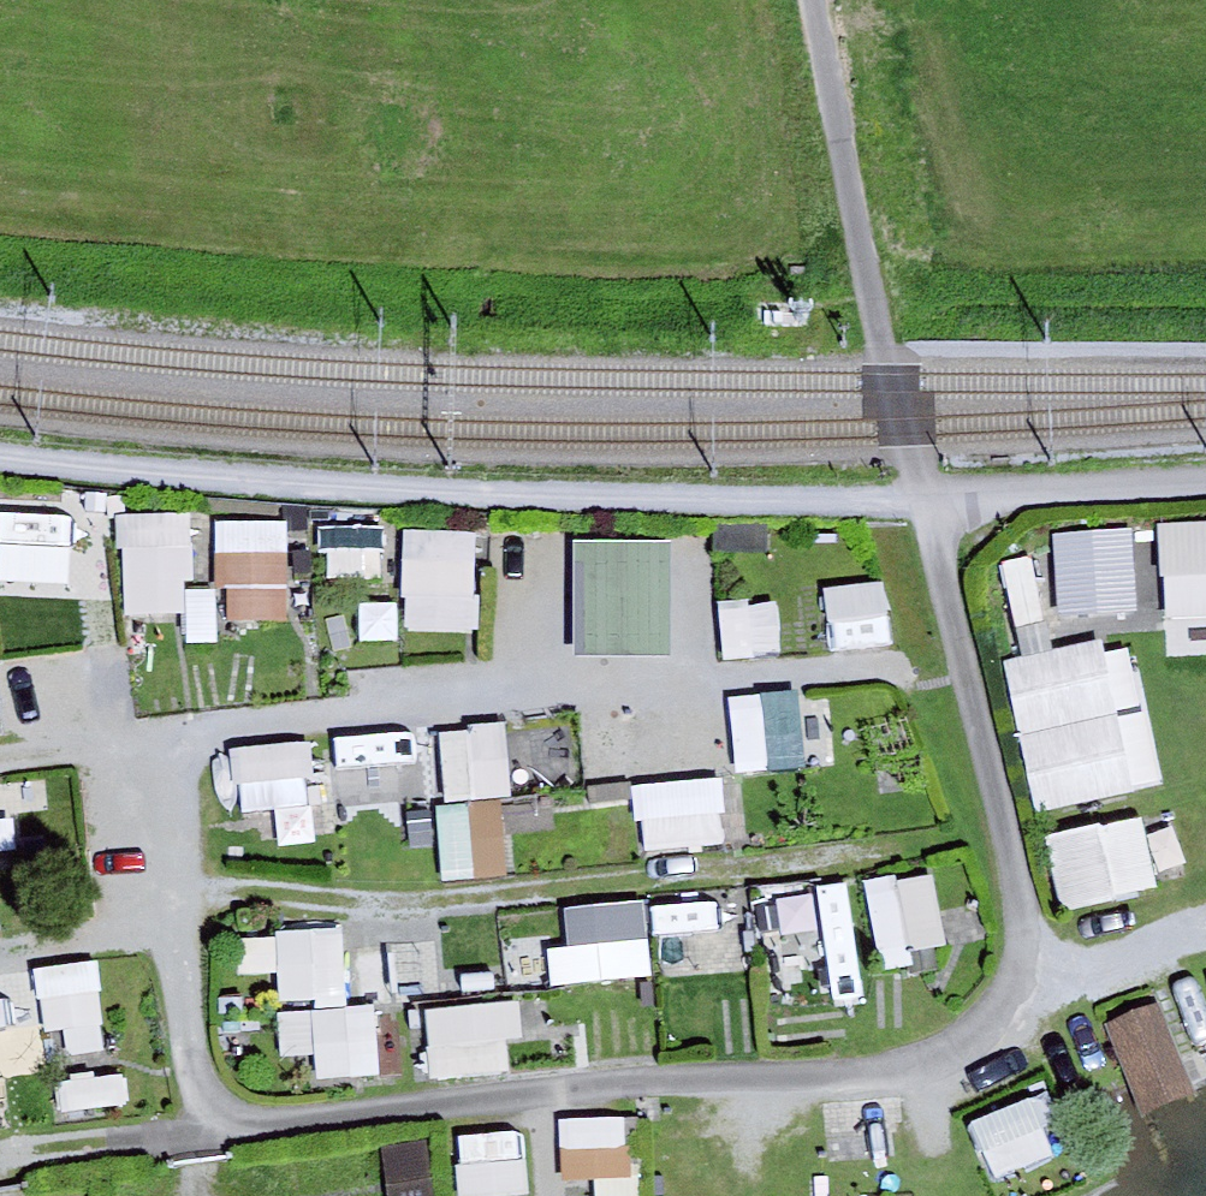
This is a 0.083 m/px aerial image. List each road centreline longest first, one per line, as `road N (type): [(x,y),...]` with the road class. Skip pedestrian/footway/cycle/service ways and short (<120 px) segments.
road 1 (track): [(0,453),(393,491),(923,504)]
road 2 (track): [(923,504),(1205,483)]

